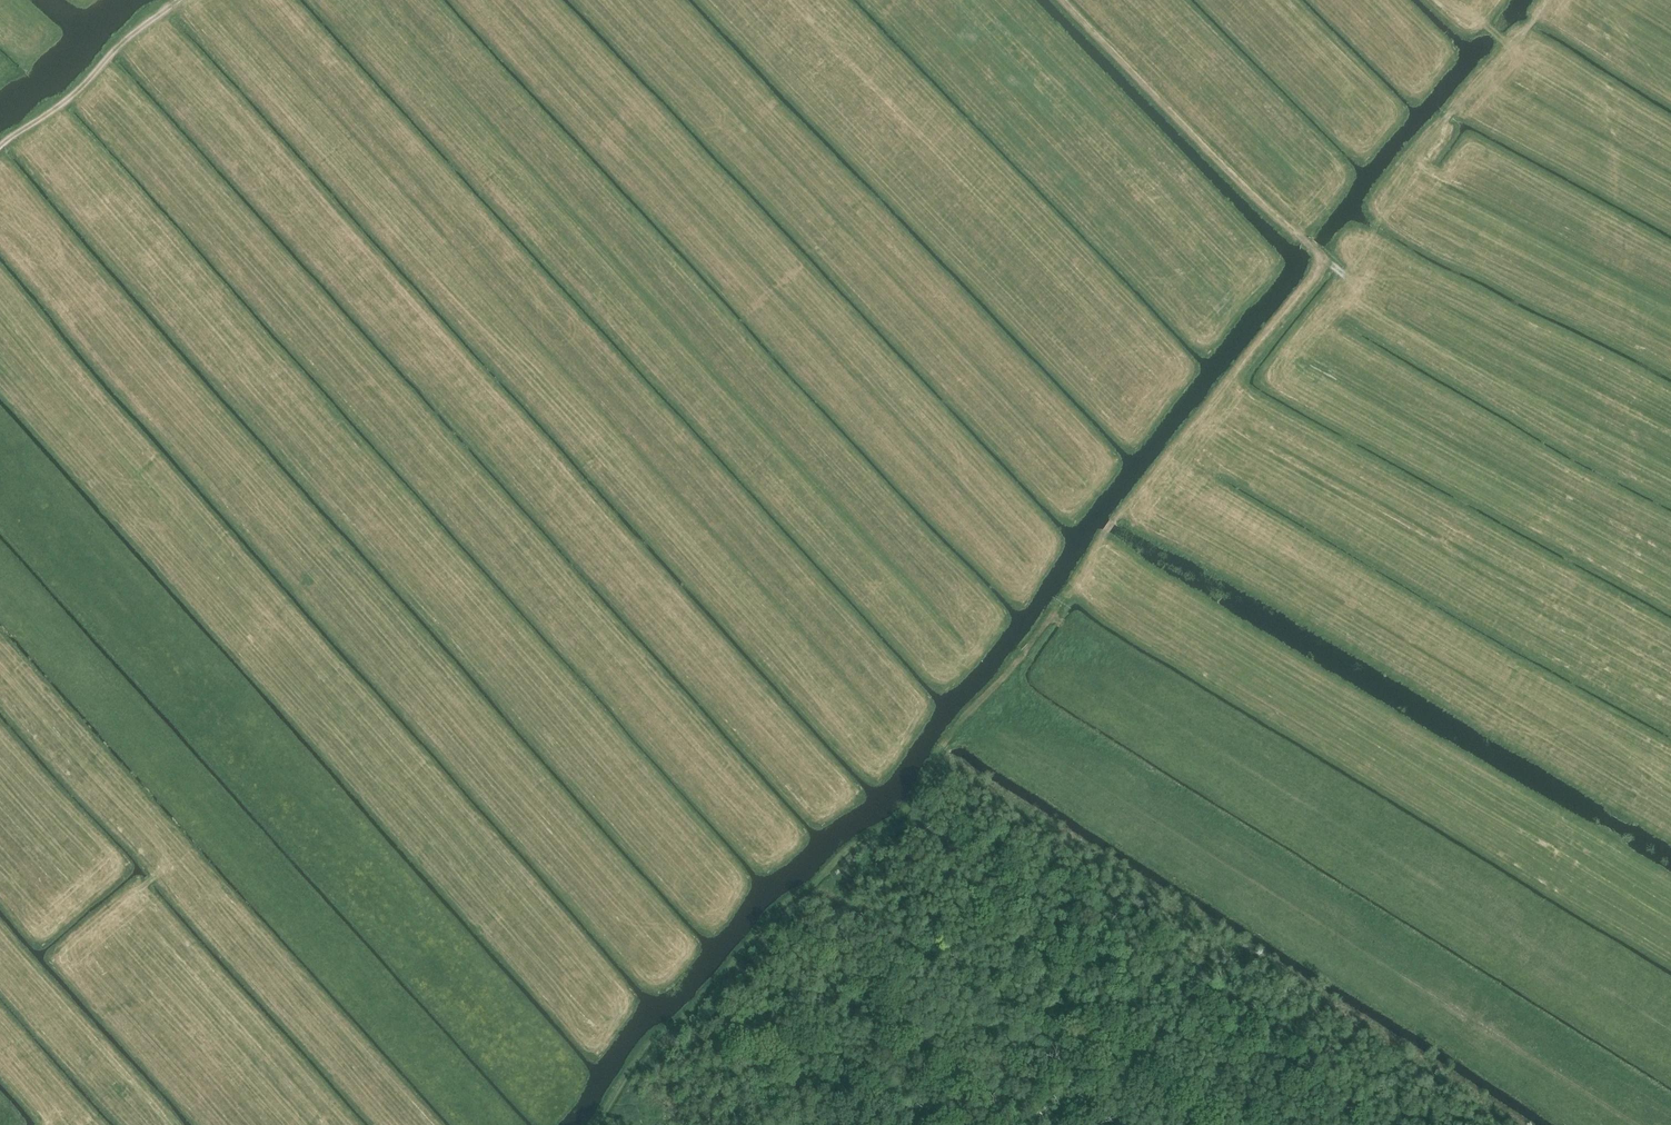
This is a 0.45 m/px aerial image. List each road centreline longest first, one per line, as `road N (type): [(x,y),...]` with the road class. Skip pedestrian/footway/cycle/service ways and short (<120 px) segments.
road 1 (track): [(1067,0),(1324,259),(1107,519),(1054,612),(938,744),(901,808),(820,868)]
road 2 (track): [(1374,236),(1410,166),(1549,0)]
road 3 (track): [(0,148),(185,0)]

